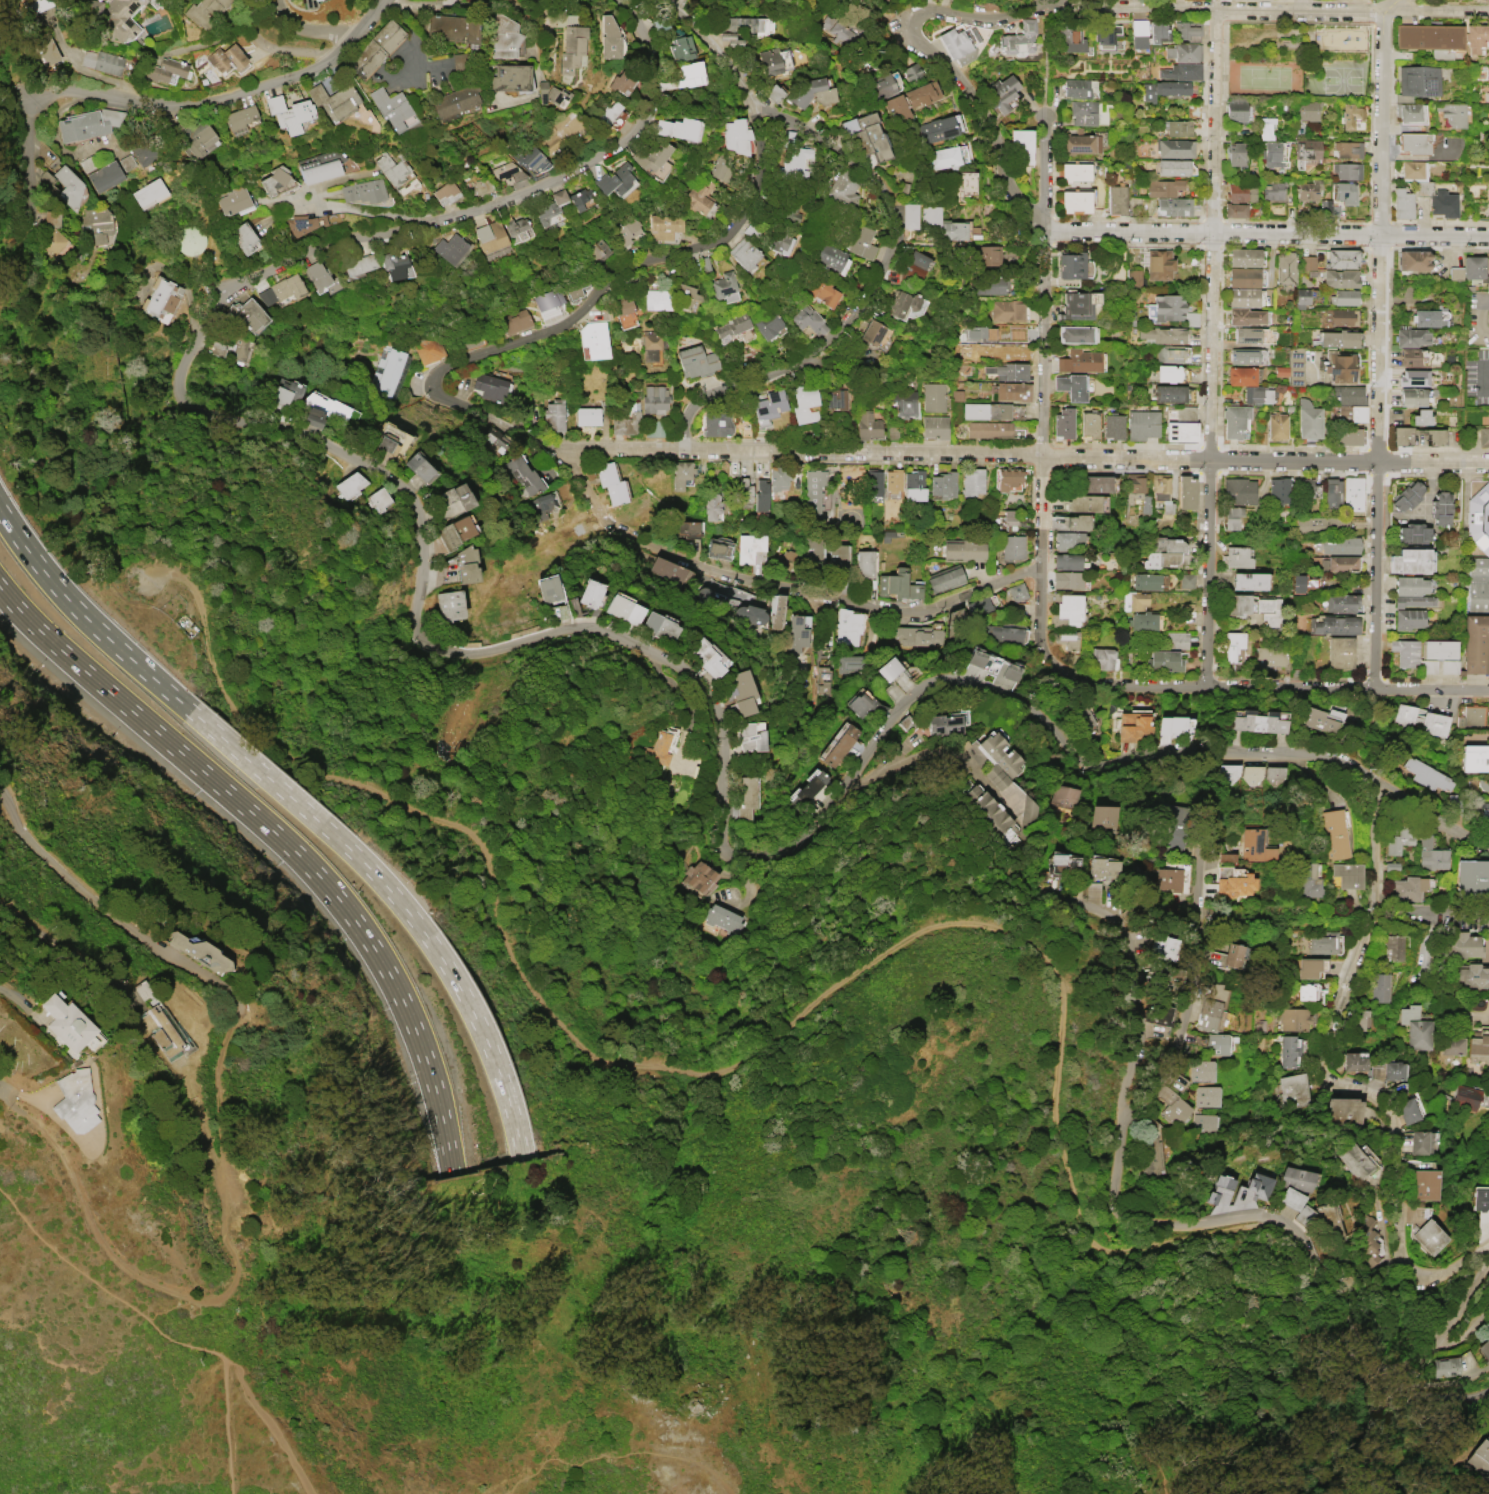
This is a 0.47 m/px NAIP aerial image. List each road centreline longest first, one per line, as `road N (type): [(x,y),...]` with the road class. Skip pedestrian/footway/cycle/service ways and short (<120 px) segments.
road 1 (residential): [(1488,844),(1415,810),(1341,761),(1314,754),(1193,751),(1110,764),(1074,758),(1027,703),(948,679),(906,699),(801,839),(773,853),(743,852),(721,823),(723,760),(710,707),(685,675),(586,630),(480,656),(438,650),(415,624),(425,576),(419,517),(401,486),(320,443),(184,402),(182,367),(221,294),(313,250),(555,187),(612,148),(642,118),(657,86),(647,36),(621,0)]
road 2 (track): [(1285,1221),(1129,1250),(1100,1248),(1082,1226),(1053,1124),(1065,980),(1041,946),(987,921),(938,922),(750,1055),(706,1074),(598,1059),(549,1014),(501,942),(485,848),(461,825),(309,774),(251,737),(213,669),(197,598),(184,583),(143,574)]
road 3 (residential): [(1039,565),(922,609),(772,585),(649,545),(602,519),(554,446),(438,395),(442,372),(570,318),(634,263),(722,240),(751,201),(761,156),(747,104),(723,56),(671,0)]
road 4 (residential): [(1488,462),(554,446)]
road 5 (motorway): [(0,587),(337,897),(415,1030),(454,1175)]
road 6 (residential): [(1059,895),(1112,920),(1133,979),(1135,1047),(1109,1210),(1118,1223),(1285,1221),(1338,1306),(1427,1342)]
road 7 (residential): [(1373,690),(1381,10)]
road 8 (residential): [(1210,689),(1220,10)]
road 9 (residential): [(1373,785),(1378,823),(1368,909),(1316,1065),(1321,1076),(1378,1100),(1391,1125),(1398,1250),(1408,1266),(1429,1276),(1488,1246)]
road 10 (motorway): [(523,1160),(486,1043),(424,933),(365,864),(199,718)]
road 11 (residential): [(683,448),(692,409),(816,355),(892,252),(899,224),(892,197),(841,145),(747,104)]
road 12 (residential): [(383,0),(358,36),(282,83),(157,103),(71,89),(37,94),(25,103),(25,201)]
road 13 (residential): [(1488,690),(1096,684),(1038,648)]
road 14 (track): [(10,1105),(59,1146),(90,1223),(114,1251),(157,1287),(187,1298),(218,1298),(236,1271),(223,1237),(222,1158)]
road 15 (residential): [(1488,235),(1044,231)]
road 16 (residential): [(1488,9),(1045,6)]
road 17 (residential): [(1038,648),(1044,231)]
road 18 (residential): [(0,785),(25,831),(61,871),(134,939),(219,987),(235,1023)]
road 19 (motorway): [(199,718),(85,617),(0,511)]
road 20 (residential): [(1120,1115),(1149,1100),(1180,1042),(1198,953),(1200,872)]
road 21 (residential): [(1044,231),(1009,188),(993,122),(907,20)]
road 22 (residential): [(907,20),(932,7),(992,19),(1045,6)]
road 23 (track): [(235,1023),(220,1084),(222,1158)]
road 24 (residential): [(358,36),(402,7),(478,8)]

